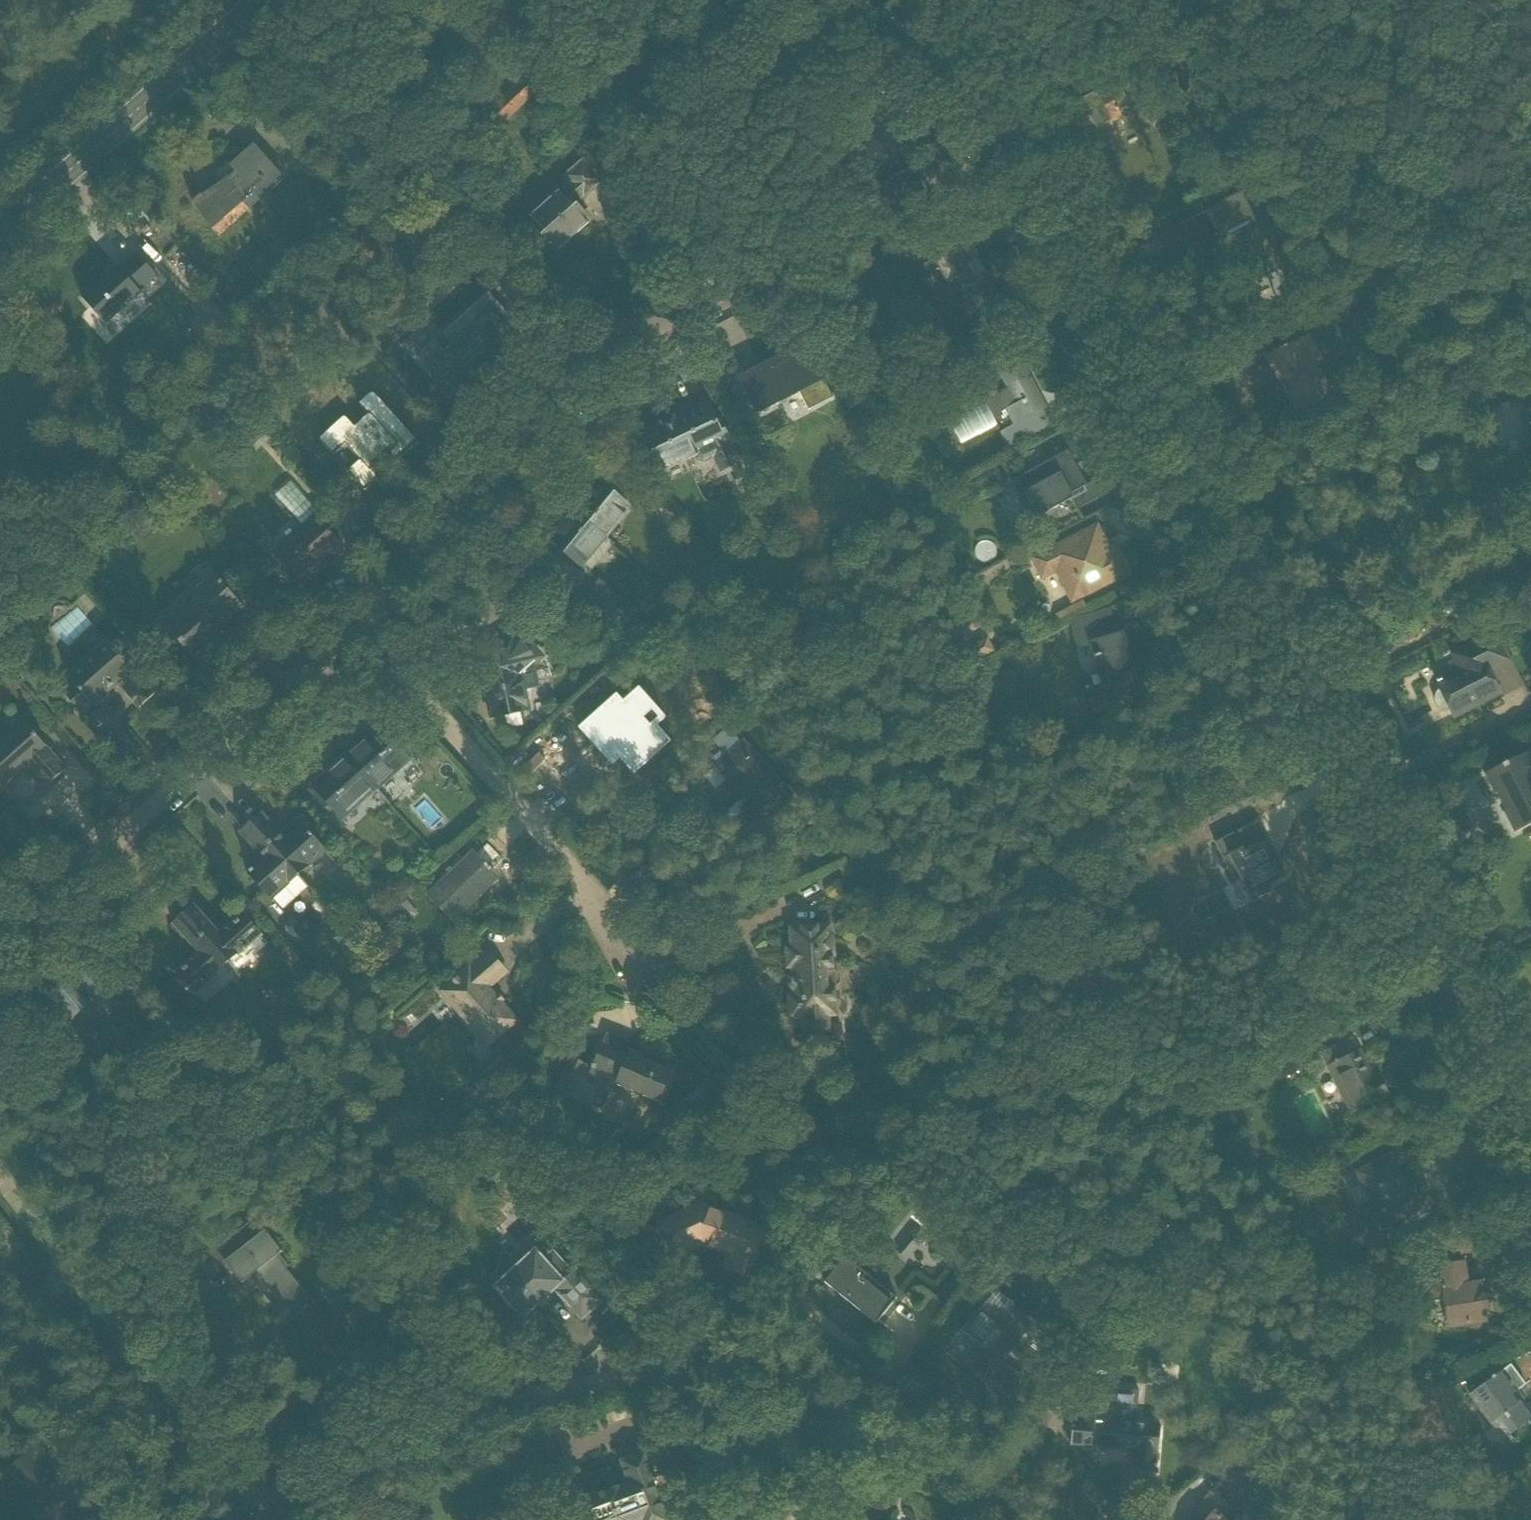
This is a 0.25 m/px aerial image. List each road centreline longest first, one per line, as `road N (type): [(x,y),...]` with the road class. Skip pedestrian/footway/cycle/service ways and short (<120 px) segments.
road 1 (residential): [(1530,1142),(1025,141)]
road 2 (residential): [(993,1519),(911,1438),(861,1411),(770,1381),(714,1375),(660,1384),(291,1498),(261,1500),(237,1485),(76,1277)]
road 3 (residential): [(359,622),(531,418),(609,352),(1025,141)]
road 4 (residential): [(1530,280),(1034,0)]
road 5 (residential): [(0,929),(359,622)]
road 6 (residential): [(359,622),(600,909),(627,980)]
road 7 (secondary): [(0,232),(260,0)]
road 8 (residential): [(1025,141),(945,0)]
road 9 (residential): [(76,1277),(0,1178)]

